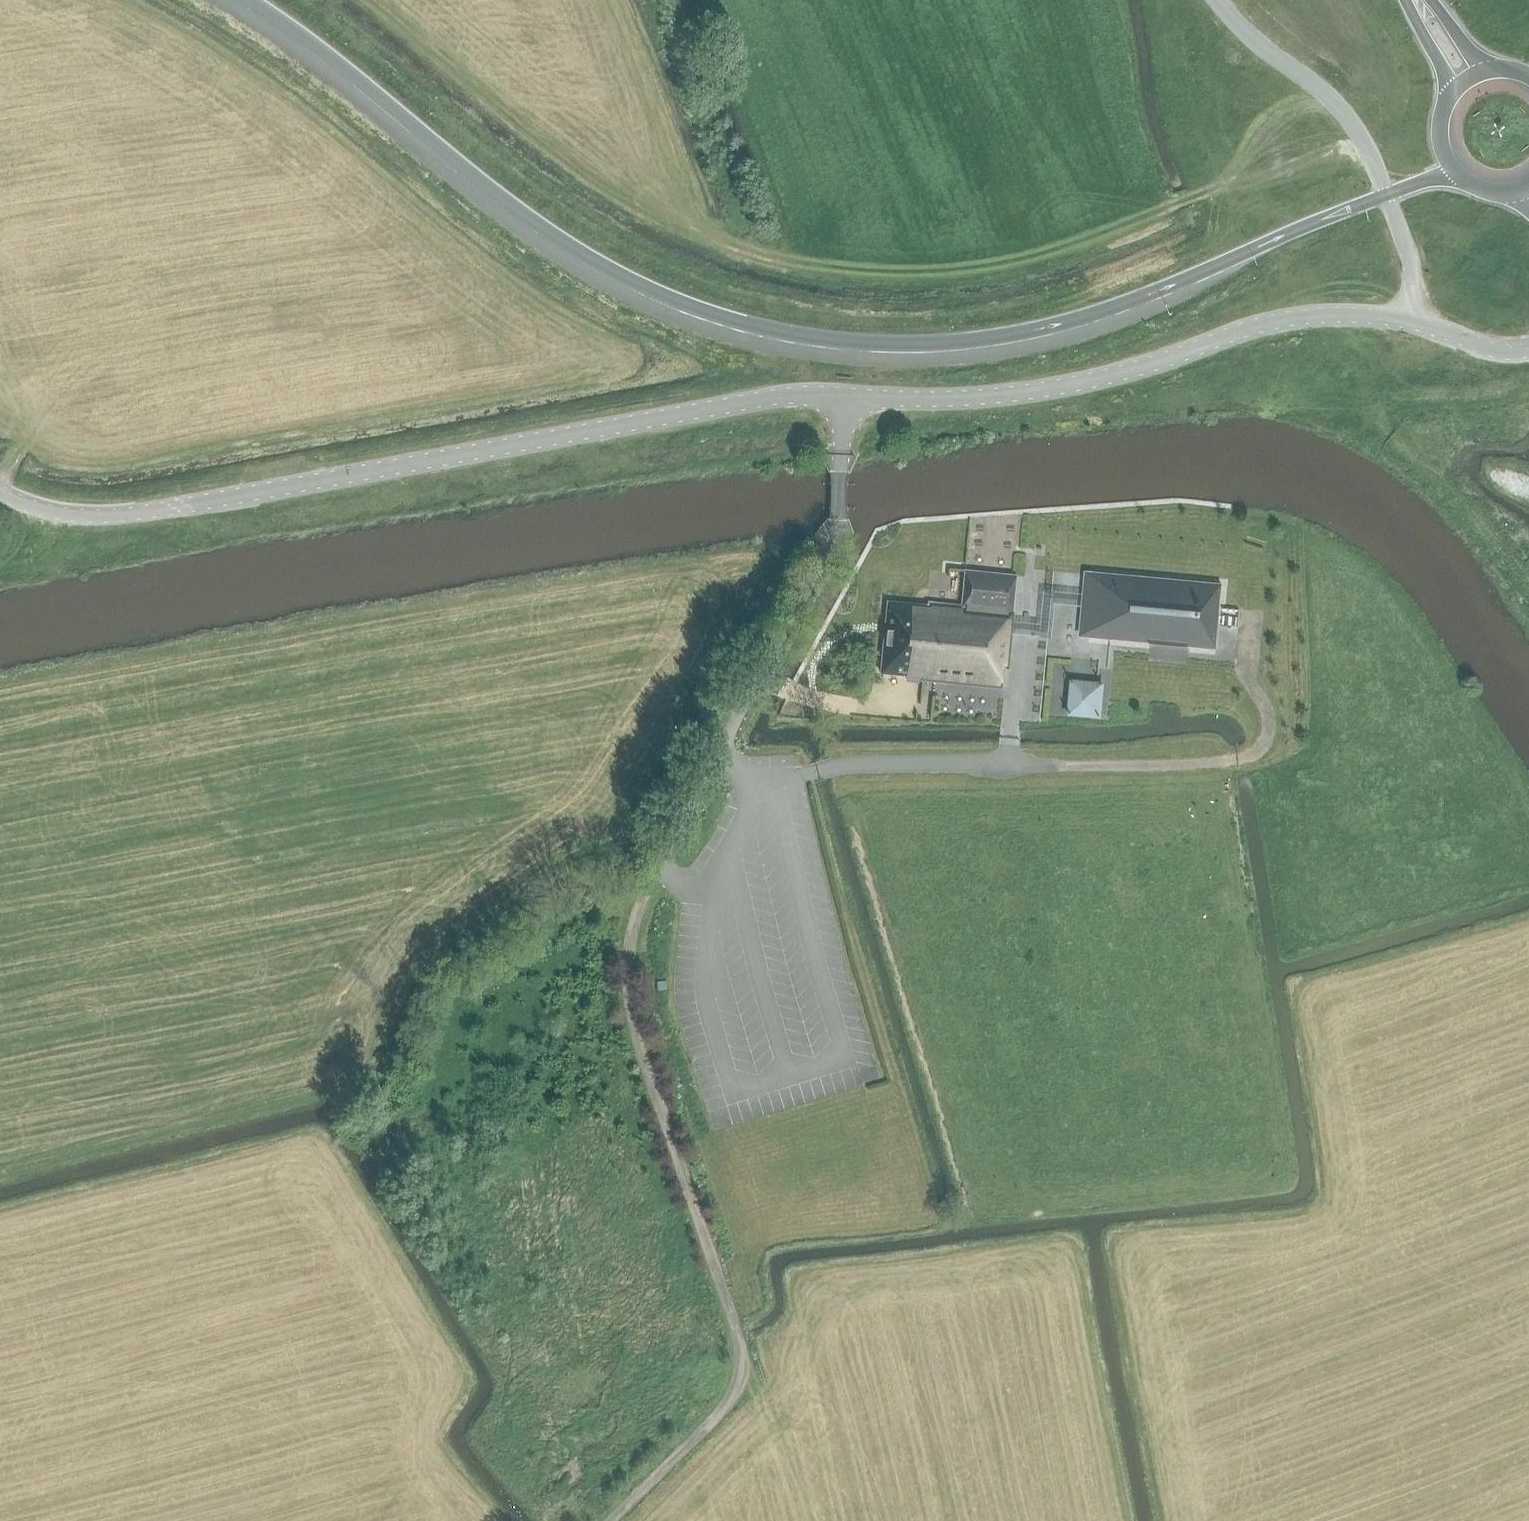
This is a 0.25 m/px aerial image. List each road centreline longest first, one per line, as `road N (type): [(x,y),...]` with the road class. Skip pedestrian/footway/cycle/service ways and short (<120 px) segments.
road 1 (motorway): [(250,0),(580,253),(678,302),(794,334),(911,345),(1011,335),(1136,299),(1386,195)]
road 2 (unclassified): [(845,396),(773,397),(111,517),(57,513),(0,492)]
road 3 (unclassified): [(1410,322),(1299,317),(1065,386),(950,398),(845,396)]
road 4 (unclassified): [(845,396),(835,533),(659,865)]
road 5 (unclassified): [(1386,195),(1337,103),(1266,51),(1217,0)]
road 6 (unclassified): [(1410,322),(1409,263),(1386,195)]
road 7 (unclassified): [(1528,349),(1491,349),(1410,322)]

